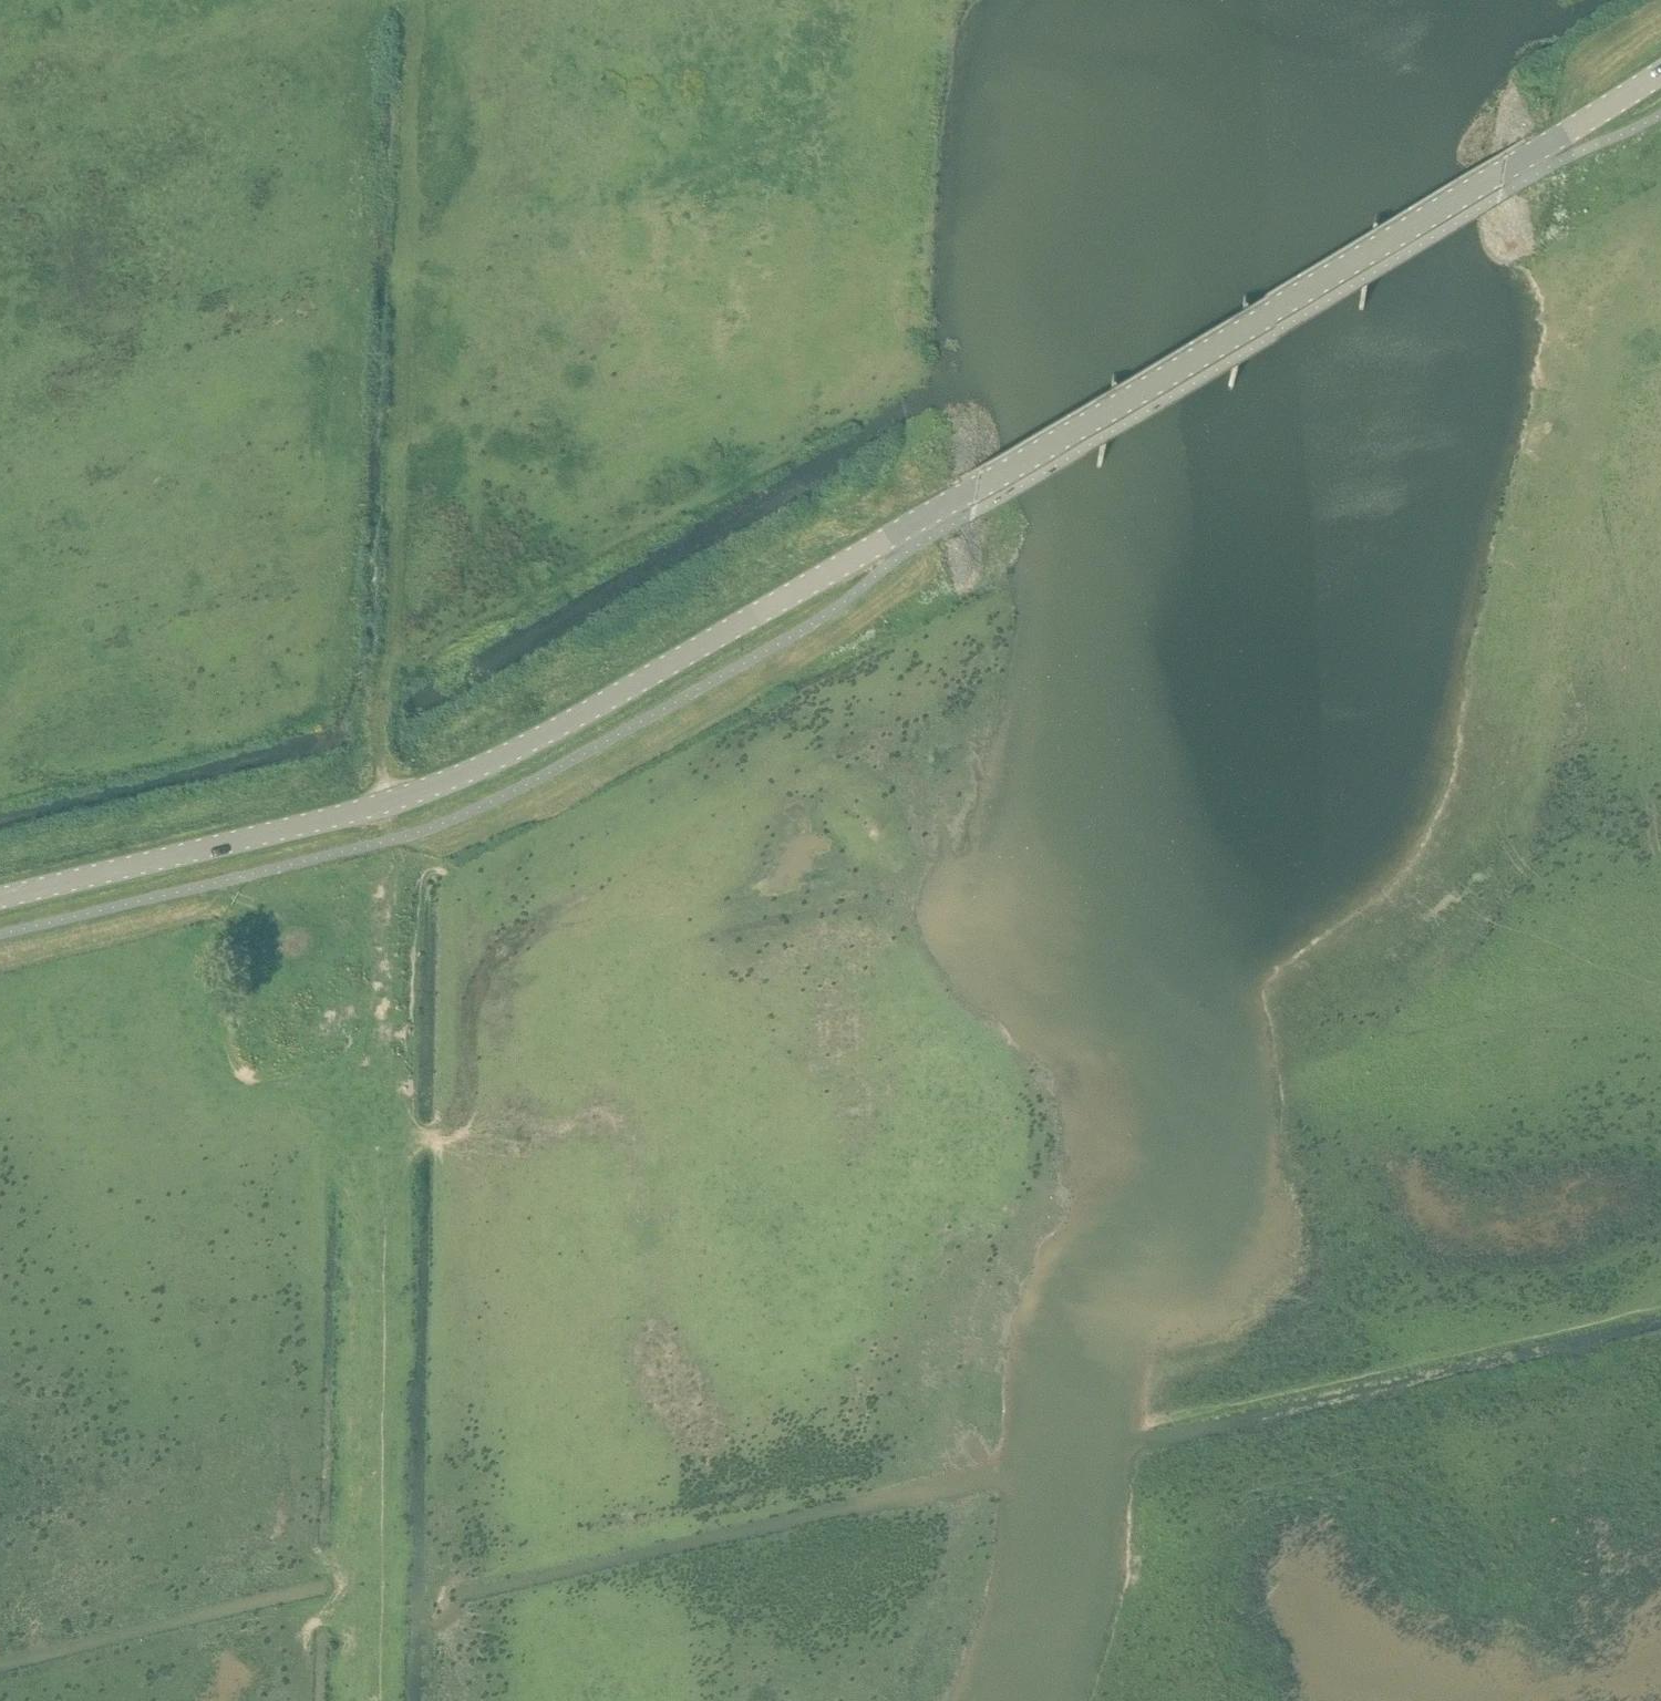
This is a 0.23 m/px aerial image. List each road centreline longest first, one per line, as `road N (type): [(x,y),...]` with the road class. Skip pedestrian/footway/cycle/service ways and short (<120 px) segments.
road 1 (secondary): [(1660,70),(690,656),(486,767),(399,800),(0,900)]

